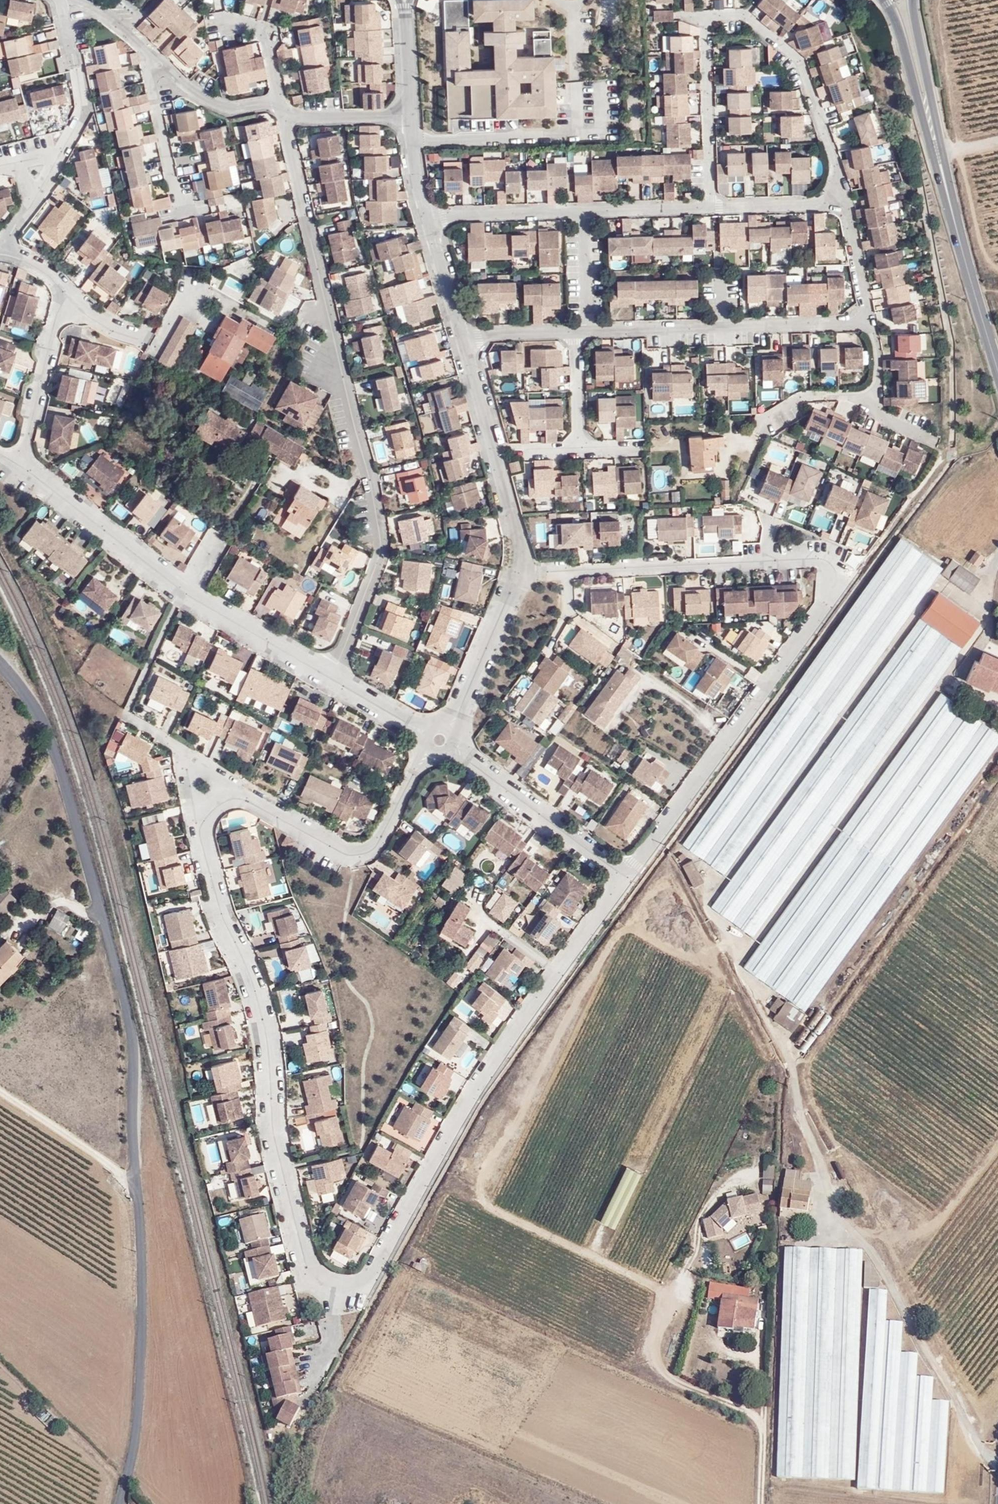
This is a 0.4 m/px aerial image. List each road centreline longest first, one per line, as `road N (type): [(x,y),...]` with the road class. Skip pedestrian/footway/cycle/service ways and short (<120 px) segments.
road 1 (residential): [(196,819),(274,1040),(273,1107),(305,1262),(332,1292),(362,1287),(463,1110),(628,877)]
road 2 (unclassified): [(0,662),(37,708),(63,770),(132,1037),(142,1346),(120,1503)]
road 3 (residential): [(628,877),(843,583),(810,560),(523,574)]
road 4 (residential): [(330,676),(384,554),(282,108)]
road 5 (residential): [(711,208),(705,16),(742,14),(799,61),(842,202)]
road 6 (residential): [(330,676),(182,592),(23,466)]
road 7 (residential): [(577,333),(869,322)]
road 8 (residential): [(440,741),(414,769),(373,851),(357,857),(338,854),(234,788)]
road 9 (residential): [(428,215),(711,208)]
road 10 (residential): [(23,466),(69,291),(33,264),(0,256)]
road 11 (primary): [(930,119),(997,368)]
road 12 (residential): [(464,336),(523,574)]
road 13 (residential): [(628,877),(440,741)]
road 14 (residential): [(0,255),(84,109),(78,71)]
road 15 (residential): [(766,423),(809,397),(866,399),(879,382),(869,322)]
road 16 (residential): [(523,574),(440,741)]
road 17 (residential): [(163,66),(156,82),(180,212)]
road 18 (residential): [(163,66),(197,95),(232,109),(282,108)]
road 19 (residential): [(711,208),(842,202)]
road 20 (residential): [(282,108),(306,119),(410,118)]
road 21 (residential): [(282,108),(266,31),(216,20)]
road 22 (primary): [(883,0),(930,119)]
road 23 (residential): [(440,741),(330,676)]
road 24 (residential): [(428,215),(464,336)]
road 25 (residential): [(869,322),(842,202)]
road 26 (primary): [(930,119),(913,0)]

